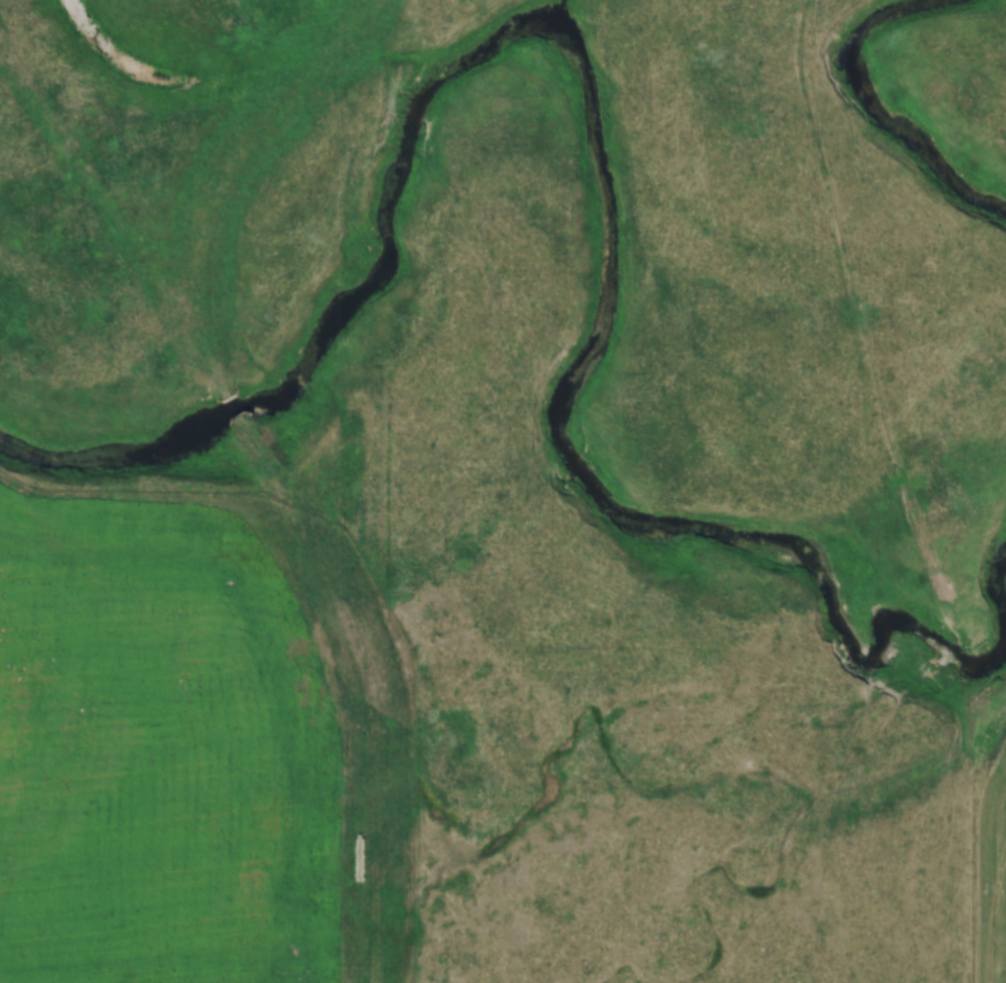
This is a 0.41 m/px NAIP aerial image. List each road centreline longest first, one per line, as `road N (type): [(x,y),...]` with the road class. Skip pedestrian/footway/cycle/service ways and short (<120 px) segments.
road 1 (track): [(379,982),(381,827),(370,698),(243,424)]
road 2 (track): [(982,982),(984,781),(1005,720)]

